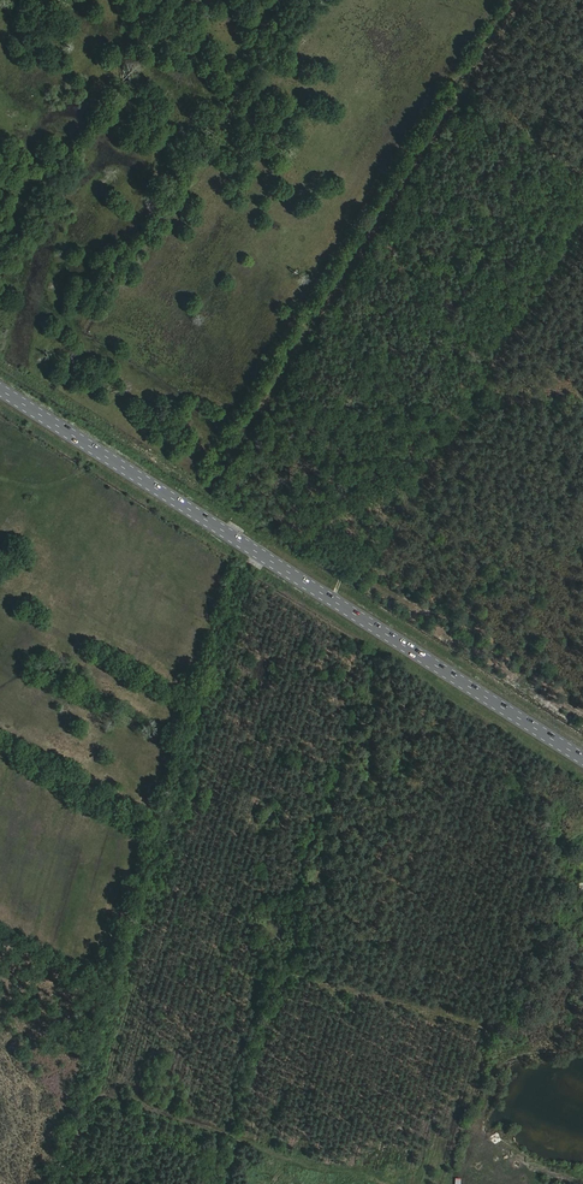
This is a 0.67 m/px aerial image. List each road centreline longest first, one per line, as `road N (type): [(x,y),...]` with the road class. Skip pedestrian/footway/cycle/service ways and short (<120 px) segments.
road 1 (primary): [(582,758),(0,389)]
road 2 (track): [(68,1183),(96,1110),(122,1098),(362,1181)]

